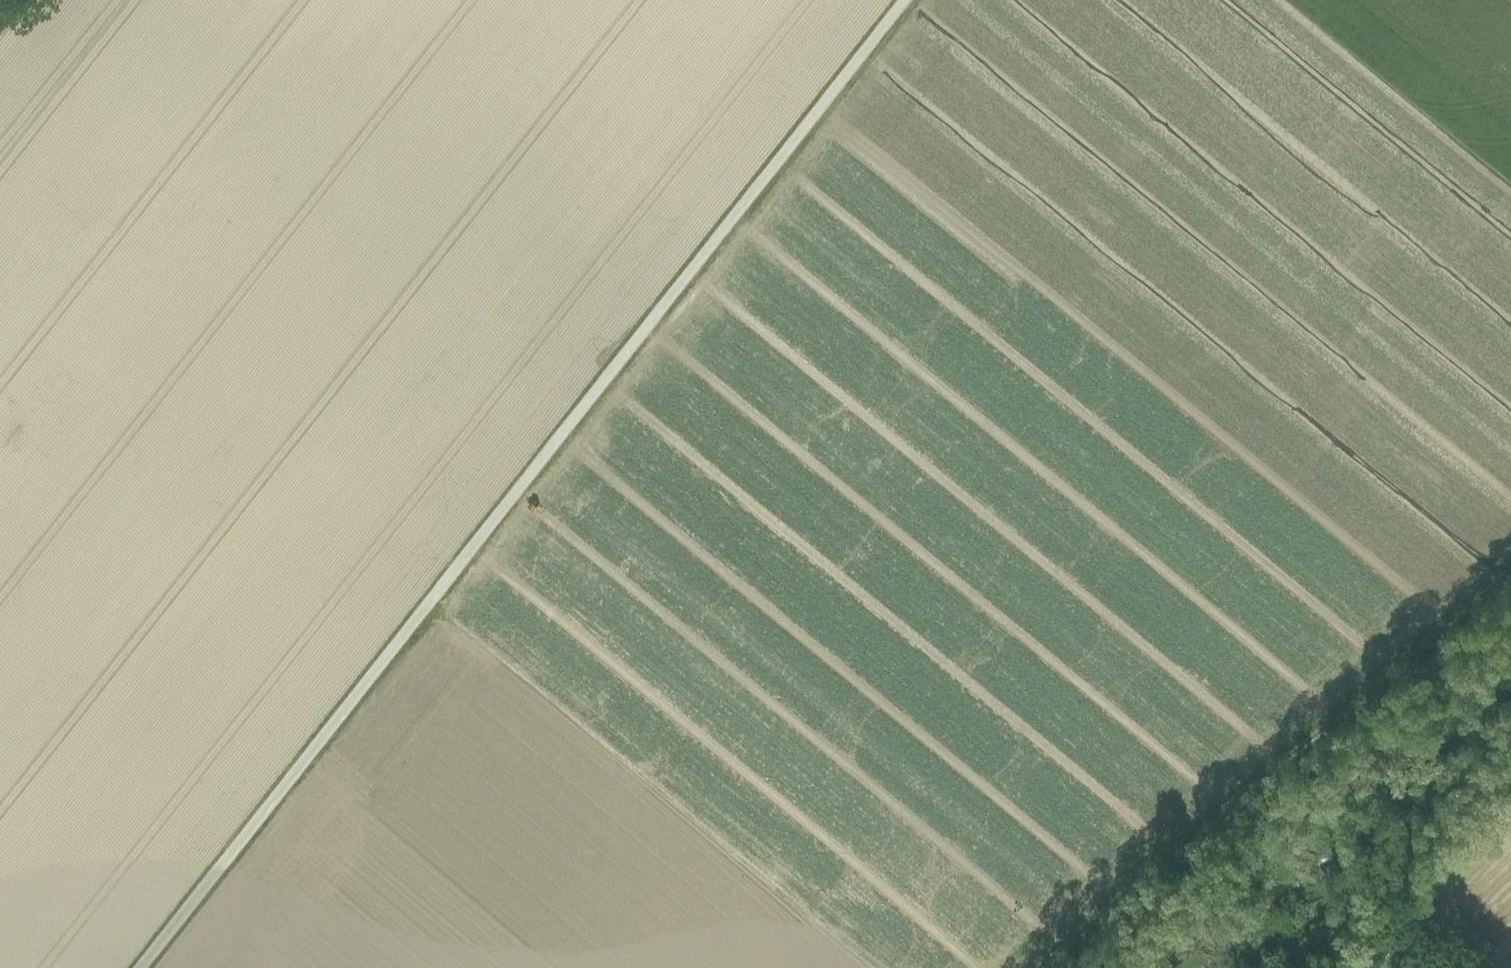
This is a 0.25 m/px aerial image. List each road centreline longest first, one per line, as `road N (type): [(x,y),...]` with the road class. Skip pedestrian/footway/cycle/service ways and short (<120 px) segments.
road 1 (track): [(904,0),(141,967)]
road 2 (track): [(1510,573),(1040,967)]

